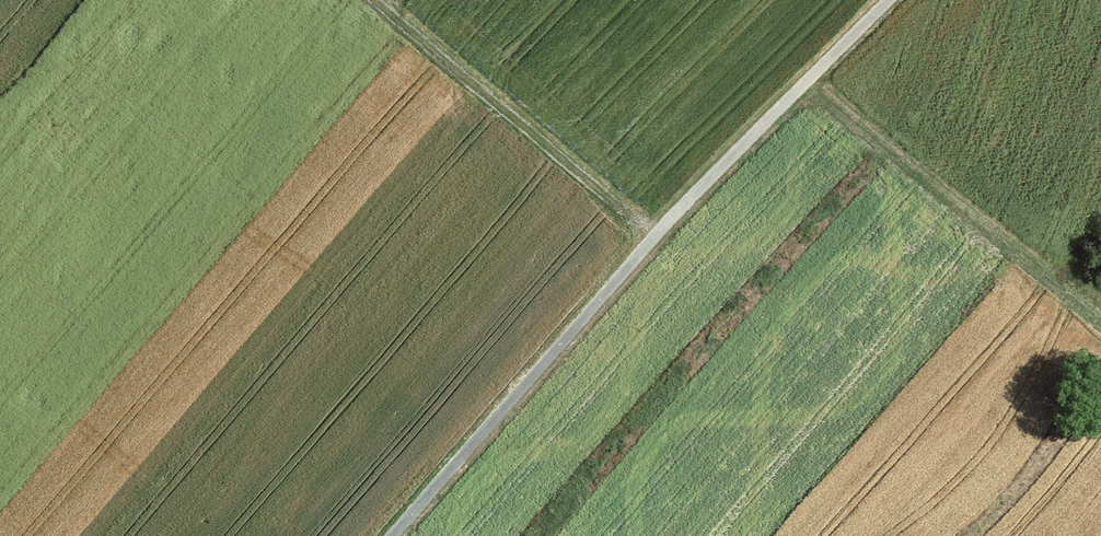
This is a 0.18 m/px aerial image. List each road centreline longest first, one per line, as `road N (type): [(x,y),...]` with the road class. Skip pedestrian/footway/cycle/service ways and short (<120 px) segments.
road 1 (track): [(888,0),(661,226),(390,535)]
road 2 (track): [(384,0),(654,235)]

